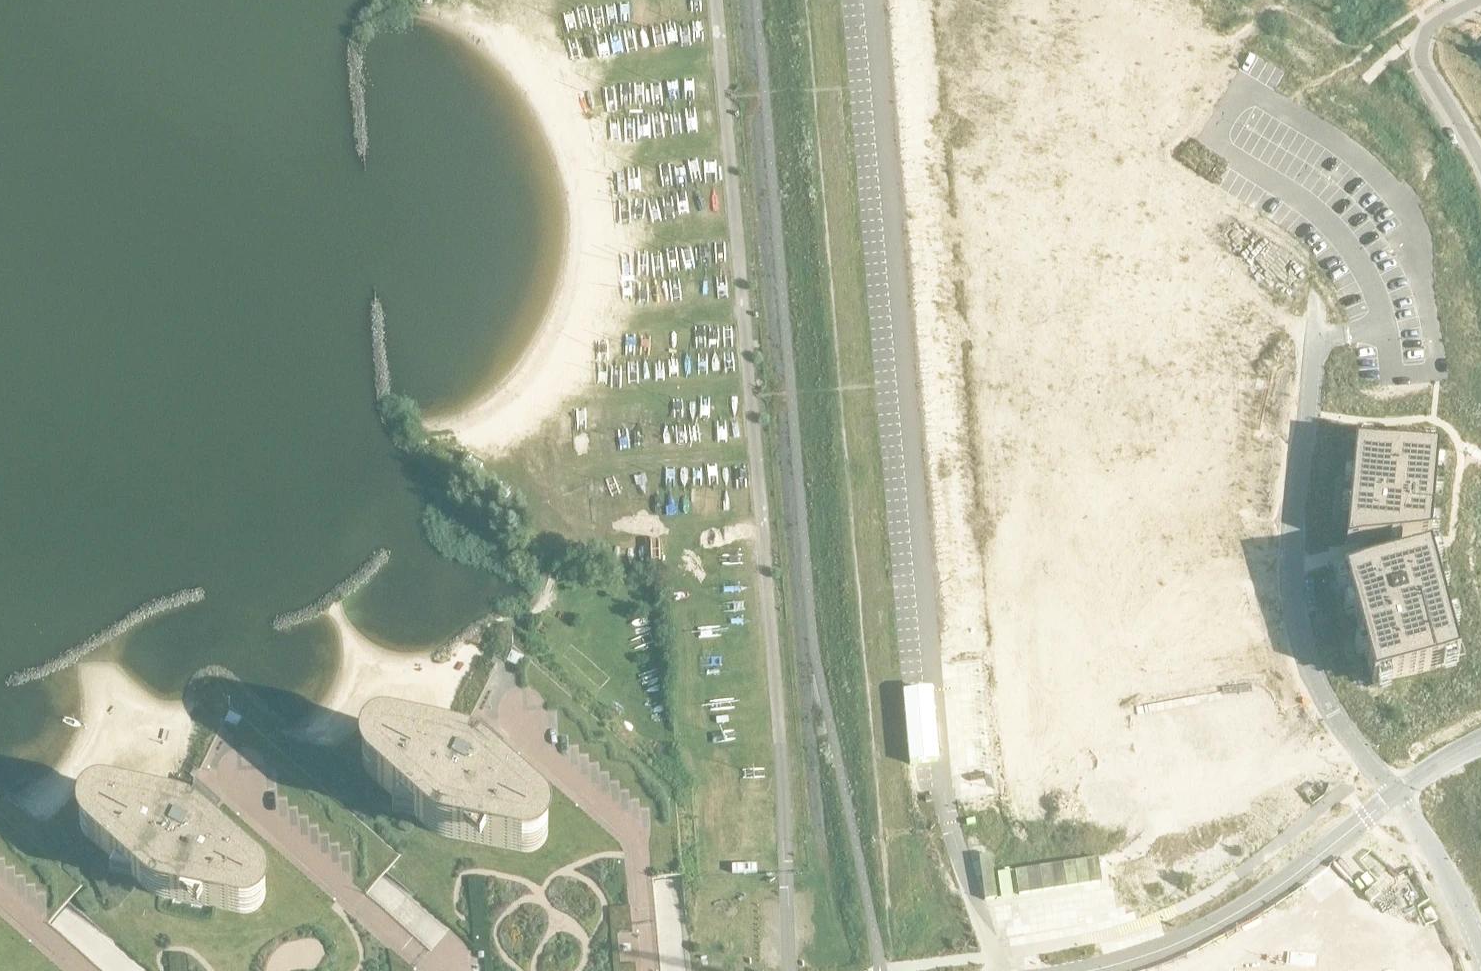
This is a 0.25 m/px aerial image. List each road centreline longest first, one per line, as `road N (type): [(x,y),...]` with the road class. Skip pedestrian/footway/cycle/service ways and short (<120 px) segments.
road 1 (unclassified): [(1397,795),(1318,688),(1293,601),(1290,545),(1316,311)]
road 2 (unclassified): [(1082,970),(1140,960),(1231,919),(1397,795)]
road 3 (residential): [(1479,0),(1432,27),(1421,47),(1423,67),(1480,162)]
road 4 (tertiary): [(1397,795),(1480,949)]

